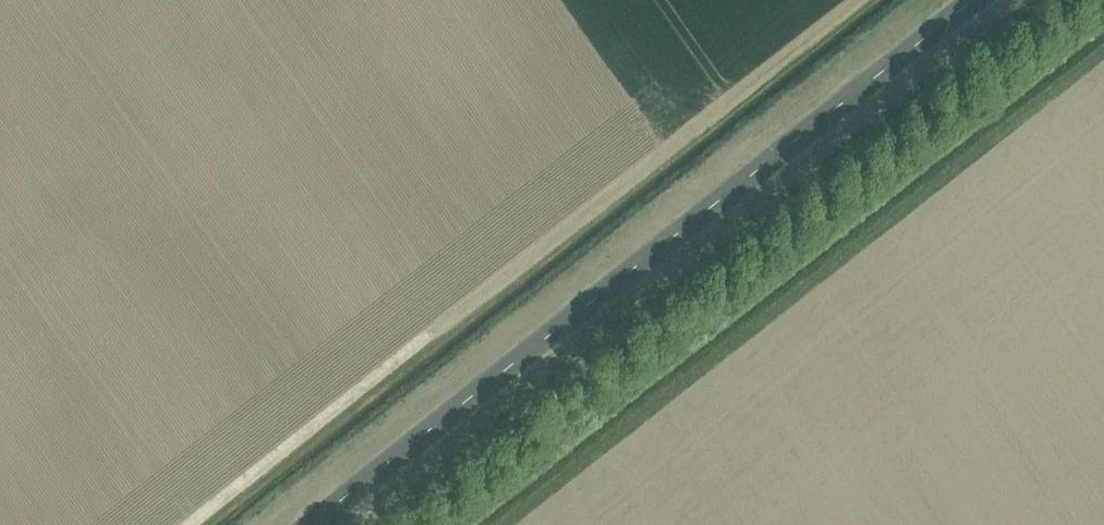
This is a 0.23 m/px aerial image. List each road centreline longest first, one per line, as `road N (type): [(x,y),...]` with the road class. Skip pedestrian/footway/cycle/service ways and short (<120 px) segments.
road 1 (unclassified): [(314,524),(972,0)]

